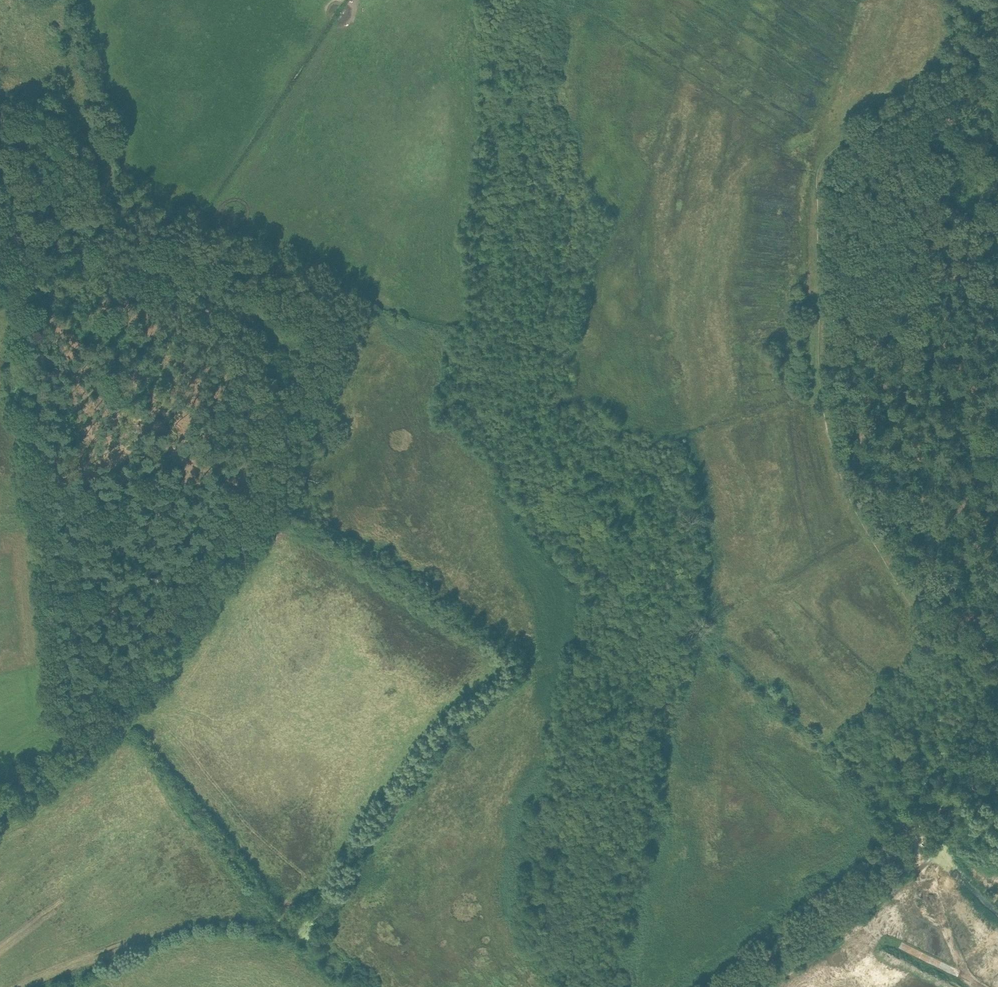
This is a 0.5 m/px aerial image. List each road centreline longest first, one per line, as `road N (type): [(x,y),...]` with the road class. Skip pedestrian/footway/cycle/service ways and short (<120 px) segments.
road 1 (unclassified): [(0,272),(172,259),(212,234)]

